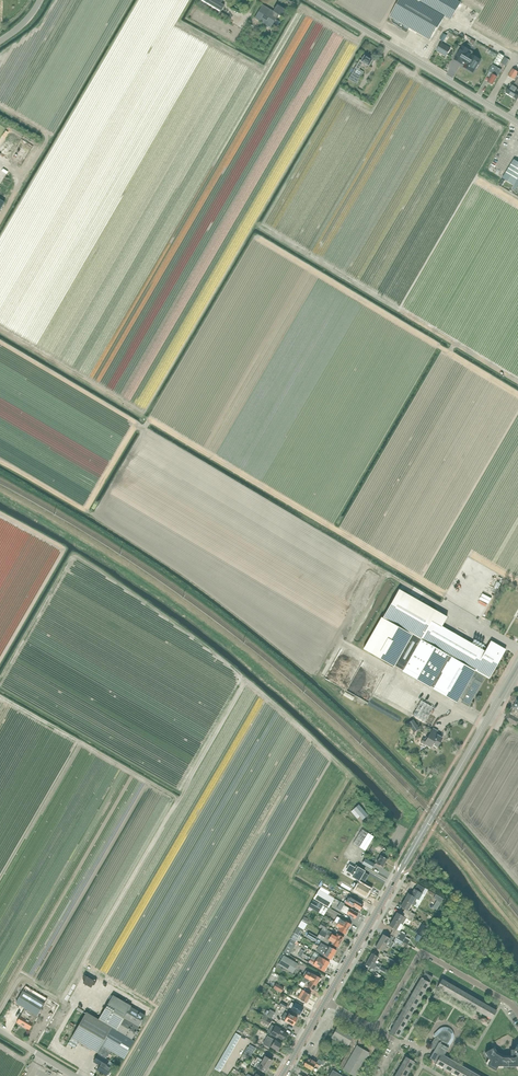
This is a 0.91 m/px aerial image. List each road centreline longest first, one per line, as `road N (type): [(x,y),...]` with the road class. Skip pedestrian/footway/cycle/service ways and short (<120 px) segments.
road 1 (tertiary): [(325,1000),(517,667)]
road 2 (unclassified): [(517,123),(313,0)]
road 3 (residential): [(517,1014),(421,953),(376,1029)]

